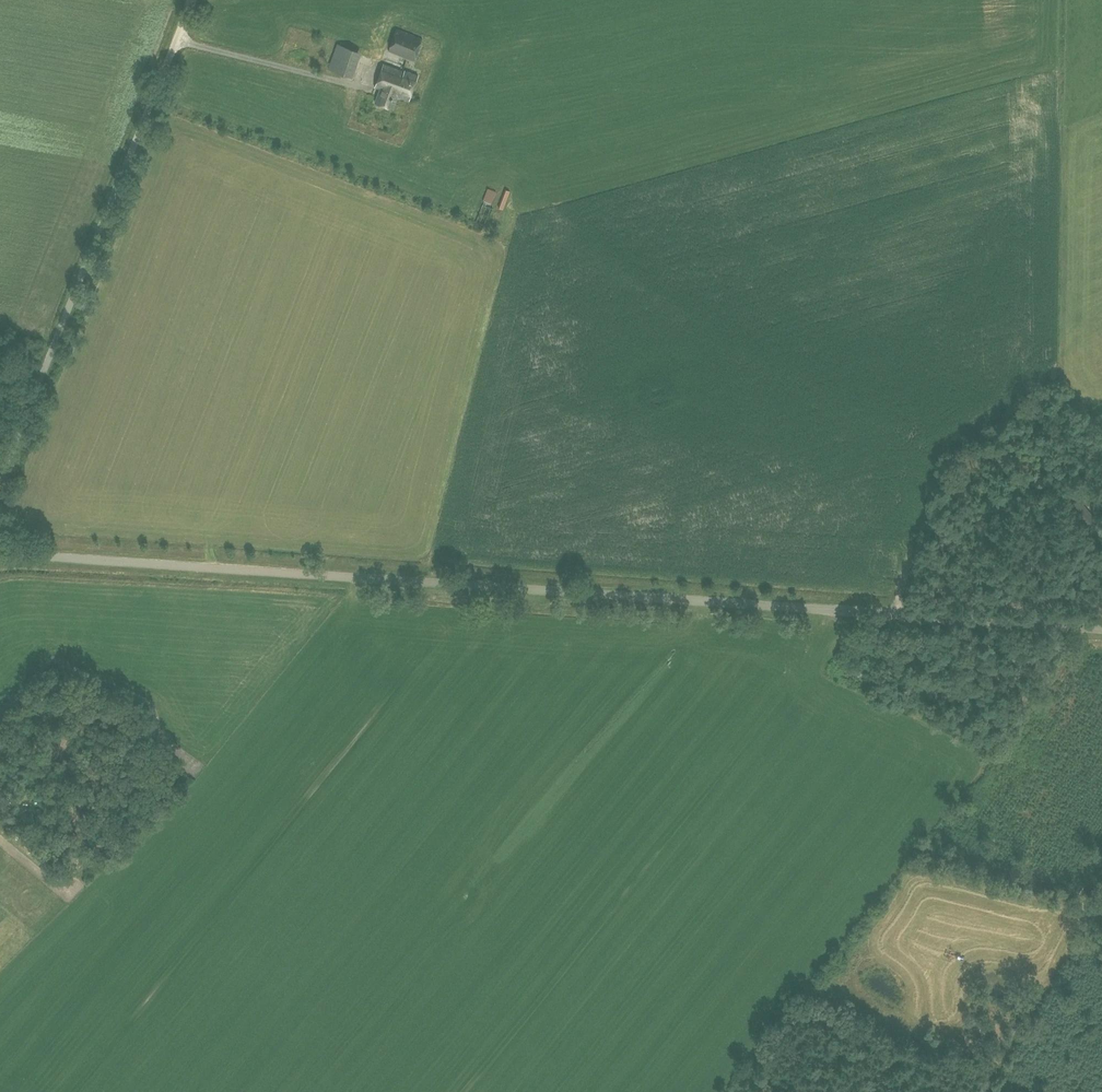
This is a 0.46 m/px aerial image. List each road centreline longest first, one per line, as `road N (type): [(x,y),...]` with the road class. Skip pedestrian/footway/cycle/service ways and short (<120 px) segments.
road 1 (unclassified): [(0,558),(245,567),(1101,627)]
road 2 (unclassified): [(0,491),(184,19)]

